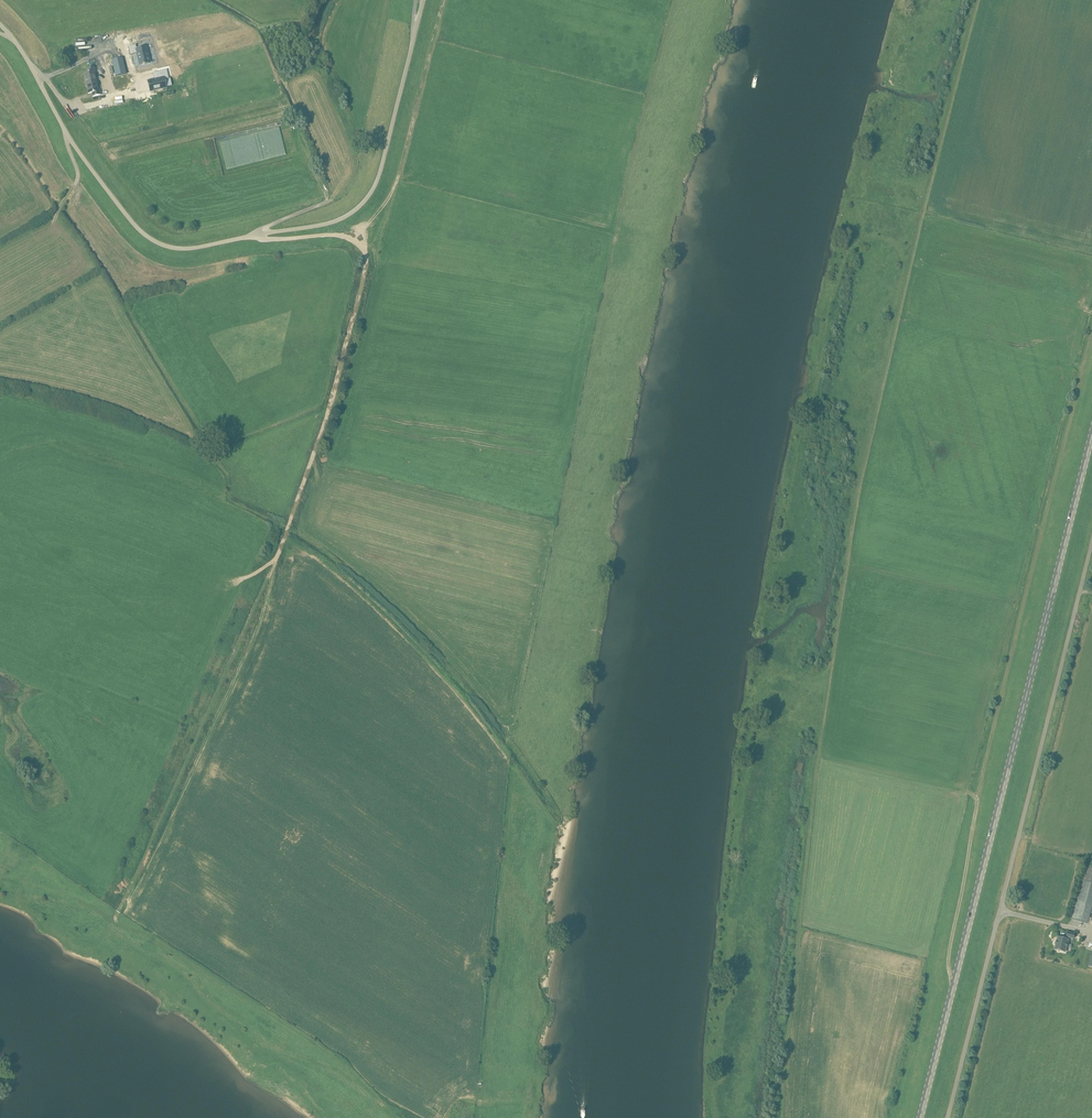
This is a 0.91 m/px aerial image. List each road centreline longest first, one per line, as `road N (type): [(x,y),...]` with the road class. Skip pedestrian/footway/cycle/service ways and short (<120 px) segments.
road 1 (secondary): [(920,1117),(1091,429)]
road 2 (unclassified): [(948,1117),(1091,541)]
road 3 (unclassified): [(66,132),(121,208),(167,247),(321,224),(355,209),(376,184),(414,35)]
road 4 (track): [(1091,332),(976,804)]
road 5 (track): [(350,235),(367,267),(336,390),(267,597)]
road 6 (track): [(443,0),(398,179),(380,213),(350,235),(258,234)]
road 7 (track): [(965,793),(976,804),(949,956),(953,984)]
road 8 (unclassified): [(0,23),(66,132)]

